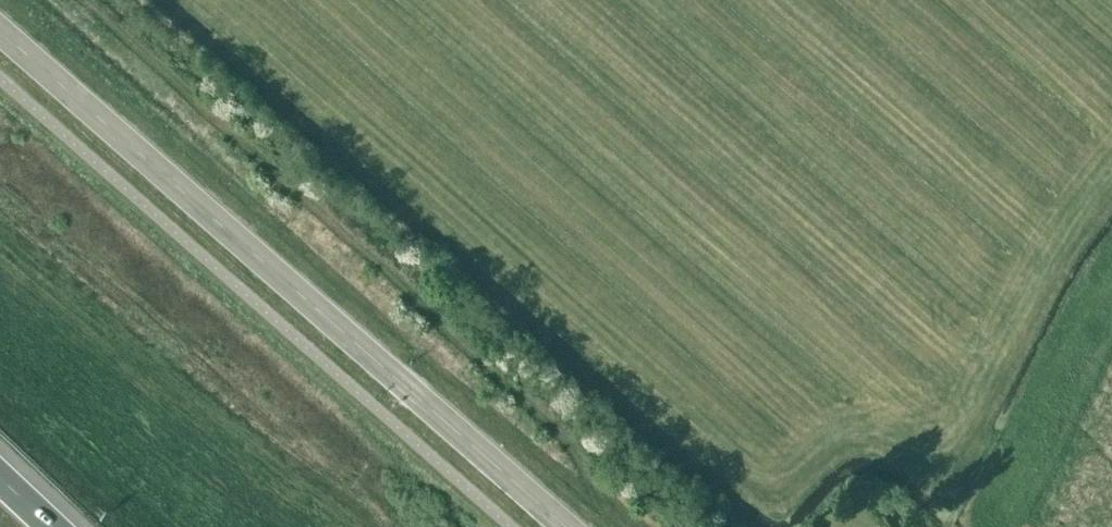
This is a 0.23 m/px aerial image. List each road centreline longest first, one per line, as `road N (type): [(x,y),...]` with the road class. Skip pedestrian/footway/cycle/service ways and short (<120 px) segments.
road 1 (tertiary): [(565,526),(0,32)]

